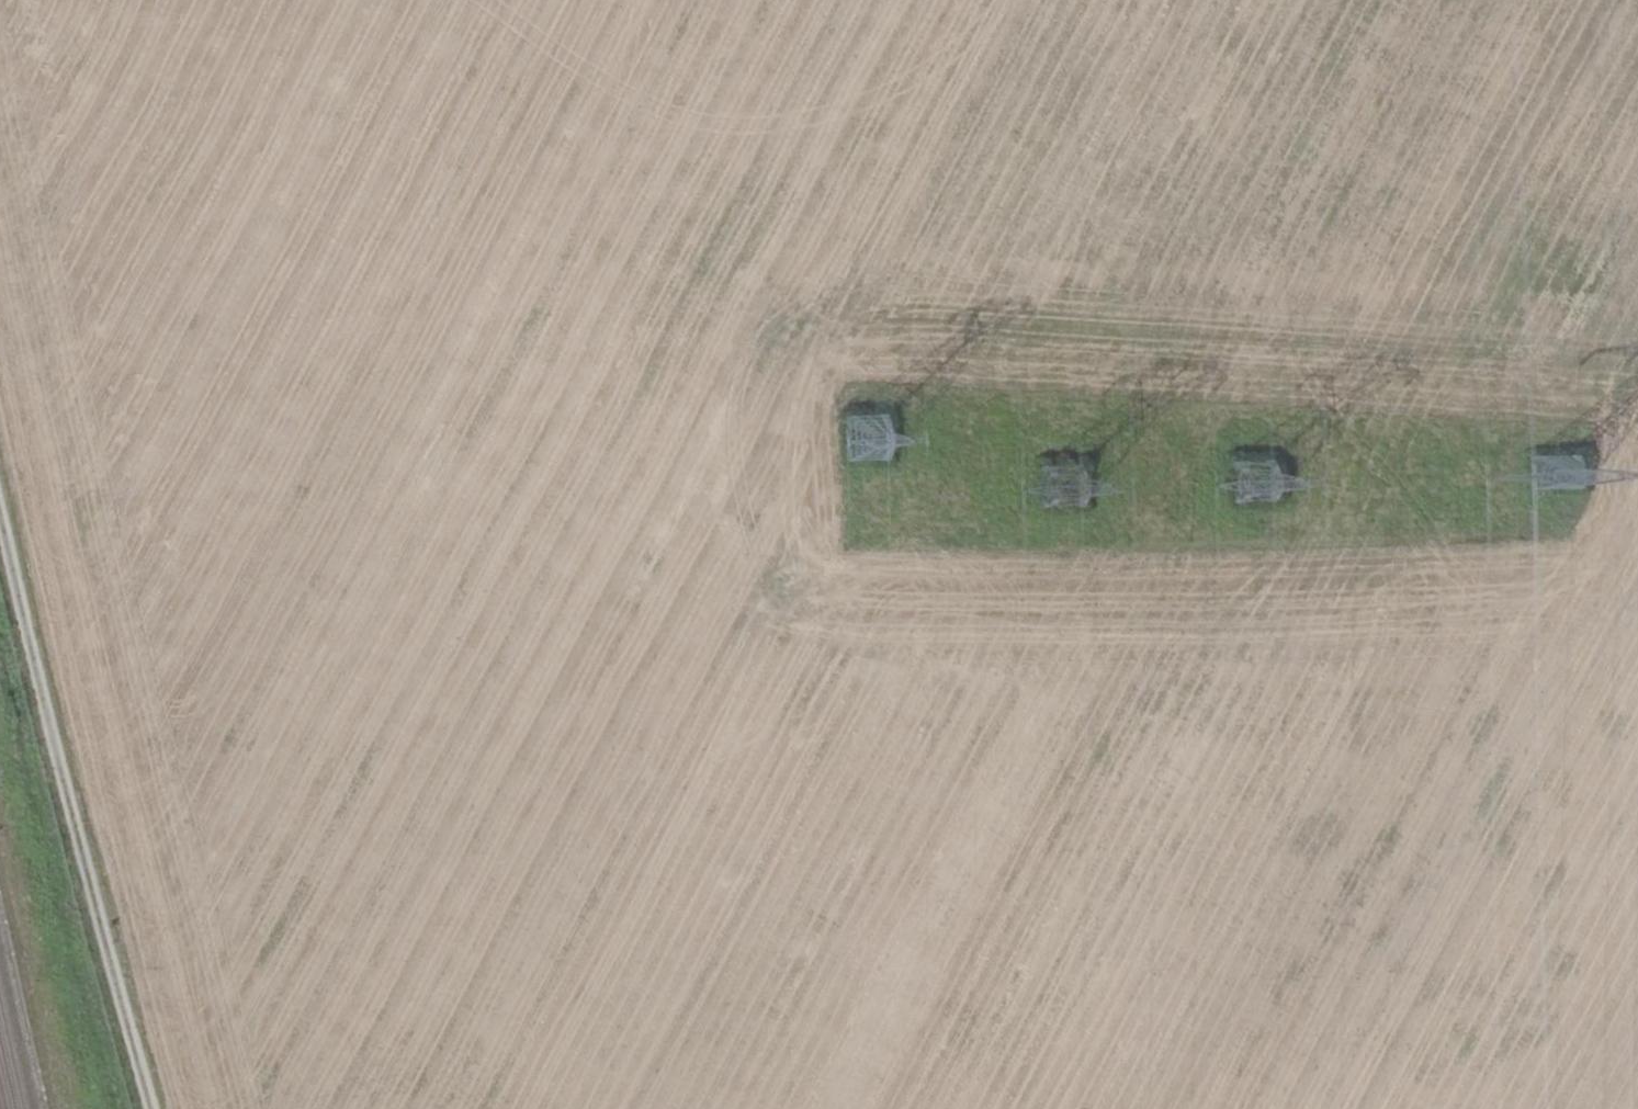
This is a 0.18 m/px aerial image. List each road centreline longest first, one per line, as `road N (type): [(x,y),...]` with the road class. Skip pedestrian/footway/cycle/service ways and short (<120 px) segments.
road 1 (track): [(153,1108),(60,770),(0,513)]

